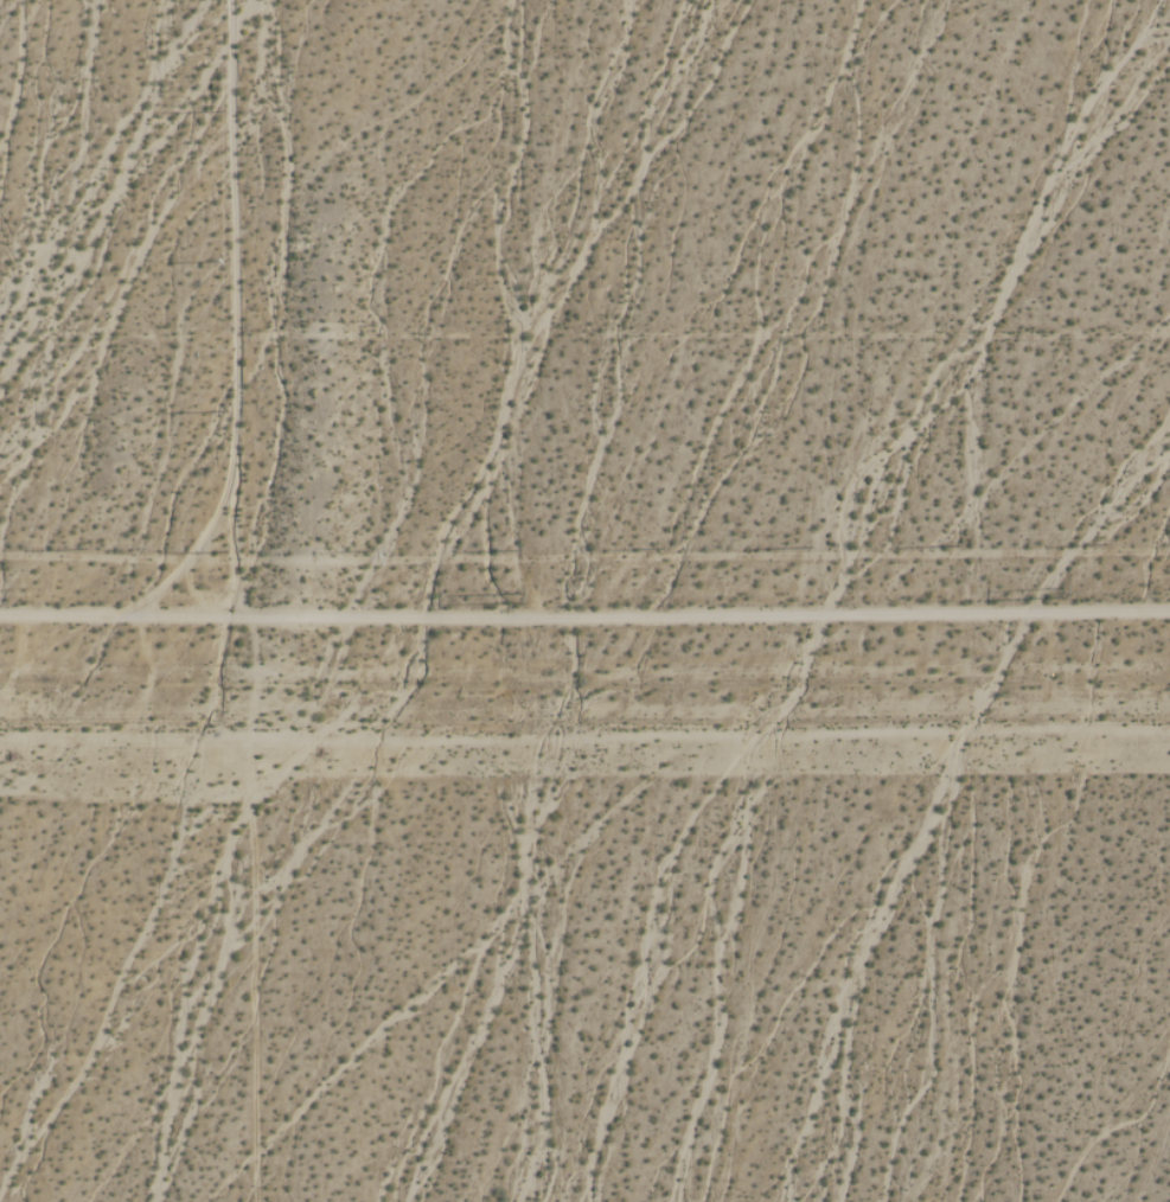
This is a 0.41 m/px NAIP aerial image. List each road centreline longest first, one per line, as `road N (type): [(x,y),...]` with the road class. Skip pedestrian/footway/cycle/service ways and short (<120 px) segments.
road 1 (track): [(1169,612),(293,625),(0,618)]

